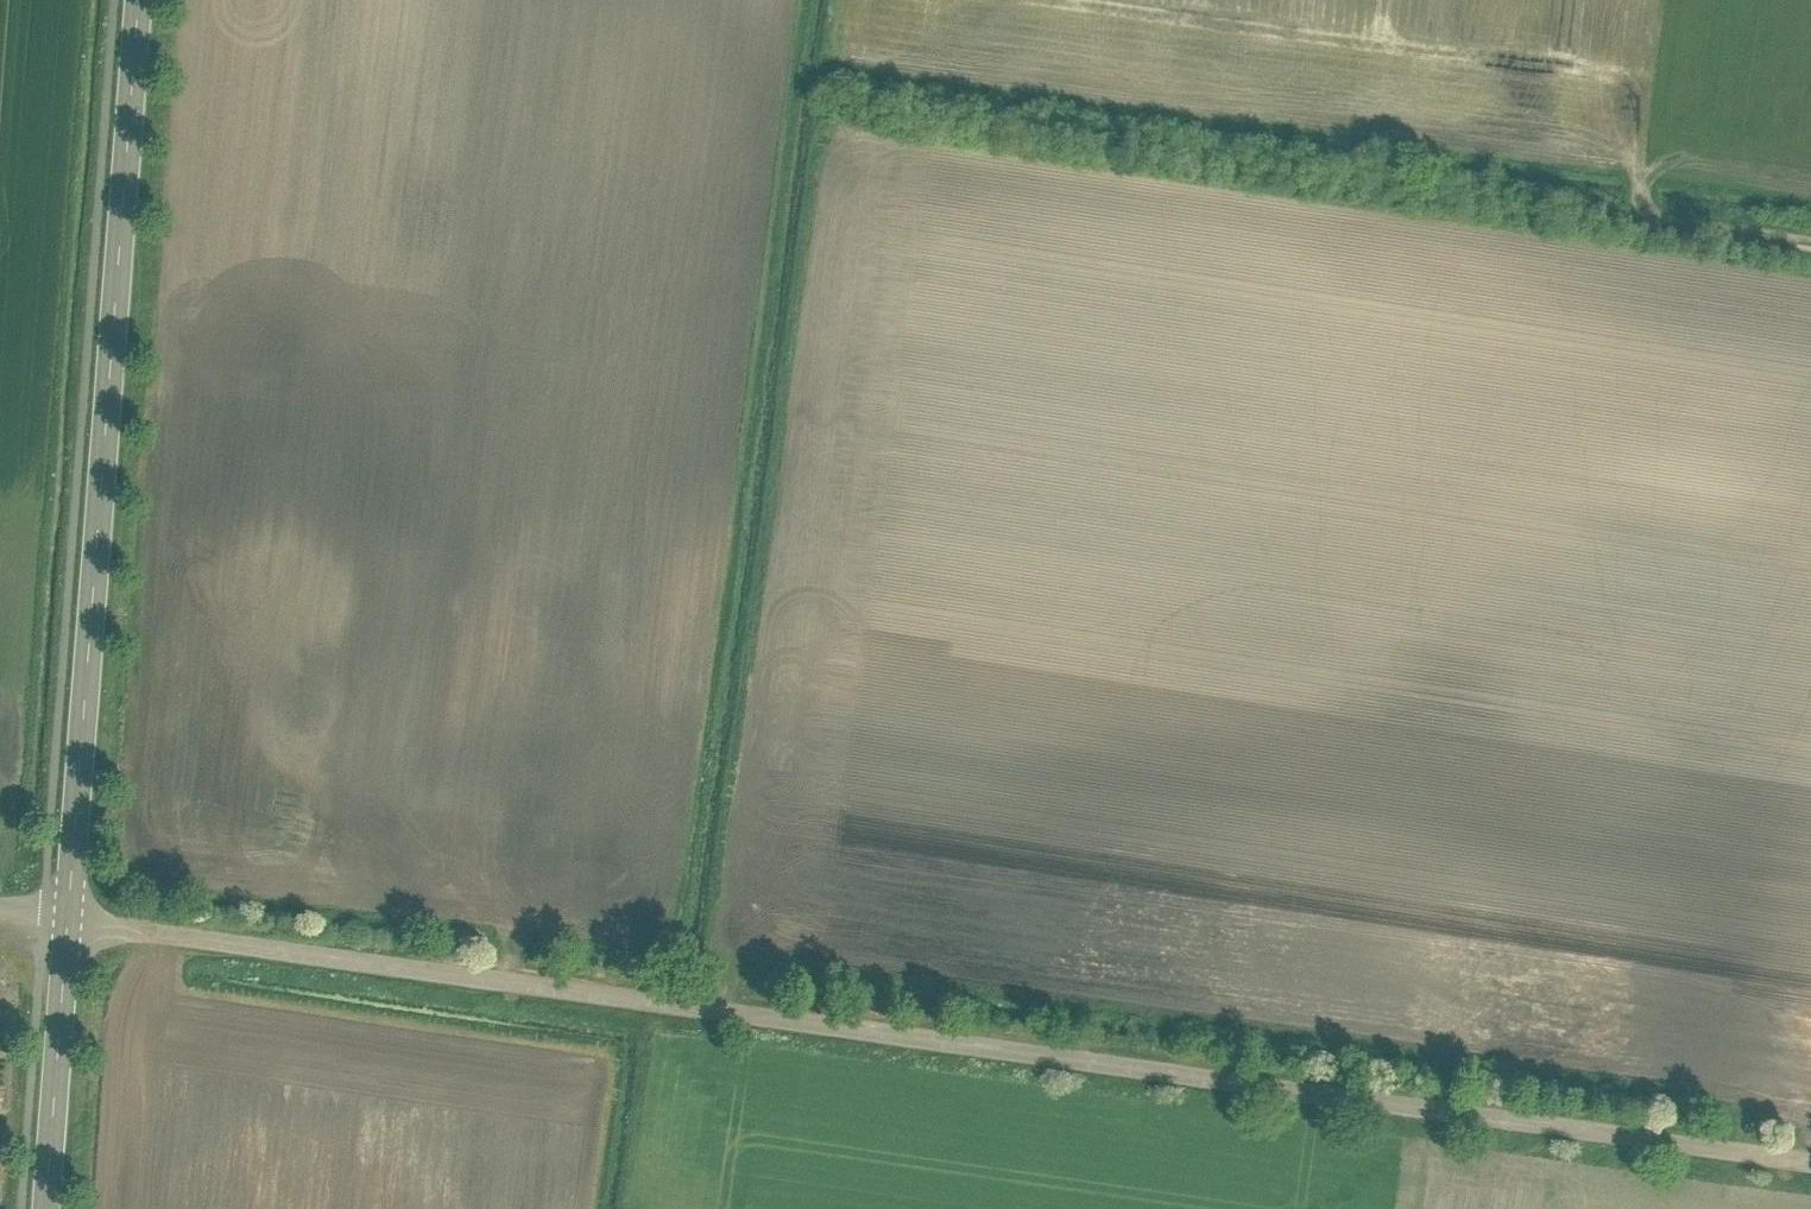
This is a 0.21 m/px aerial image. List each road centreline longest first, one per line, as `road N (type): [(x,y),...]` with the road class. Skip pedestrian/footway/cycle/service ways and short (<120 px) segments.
road 1 (unclassified): [(1810,1157),(67,921)]
road 2 (tertiary): [(140,0),(67,921)]
road 3 (tertiary): [(67,921),(46,1208)]

